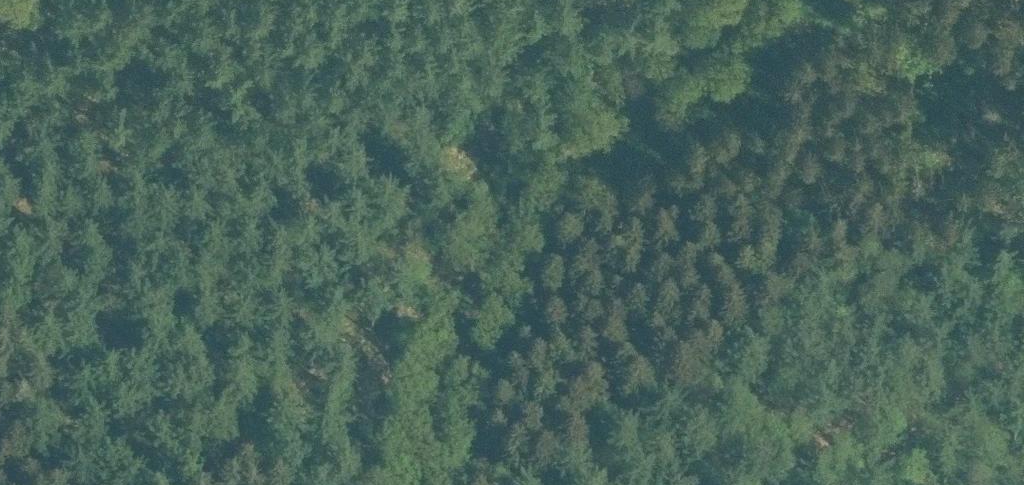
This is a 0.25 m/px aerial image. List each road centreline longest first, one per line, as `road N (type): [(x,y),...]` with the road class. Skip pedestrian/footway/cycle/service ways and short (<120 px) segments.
road 1 (track): [(404,484),(480,253),(527,190),(710,0)]

